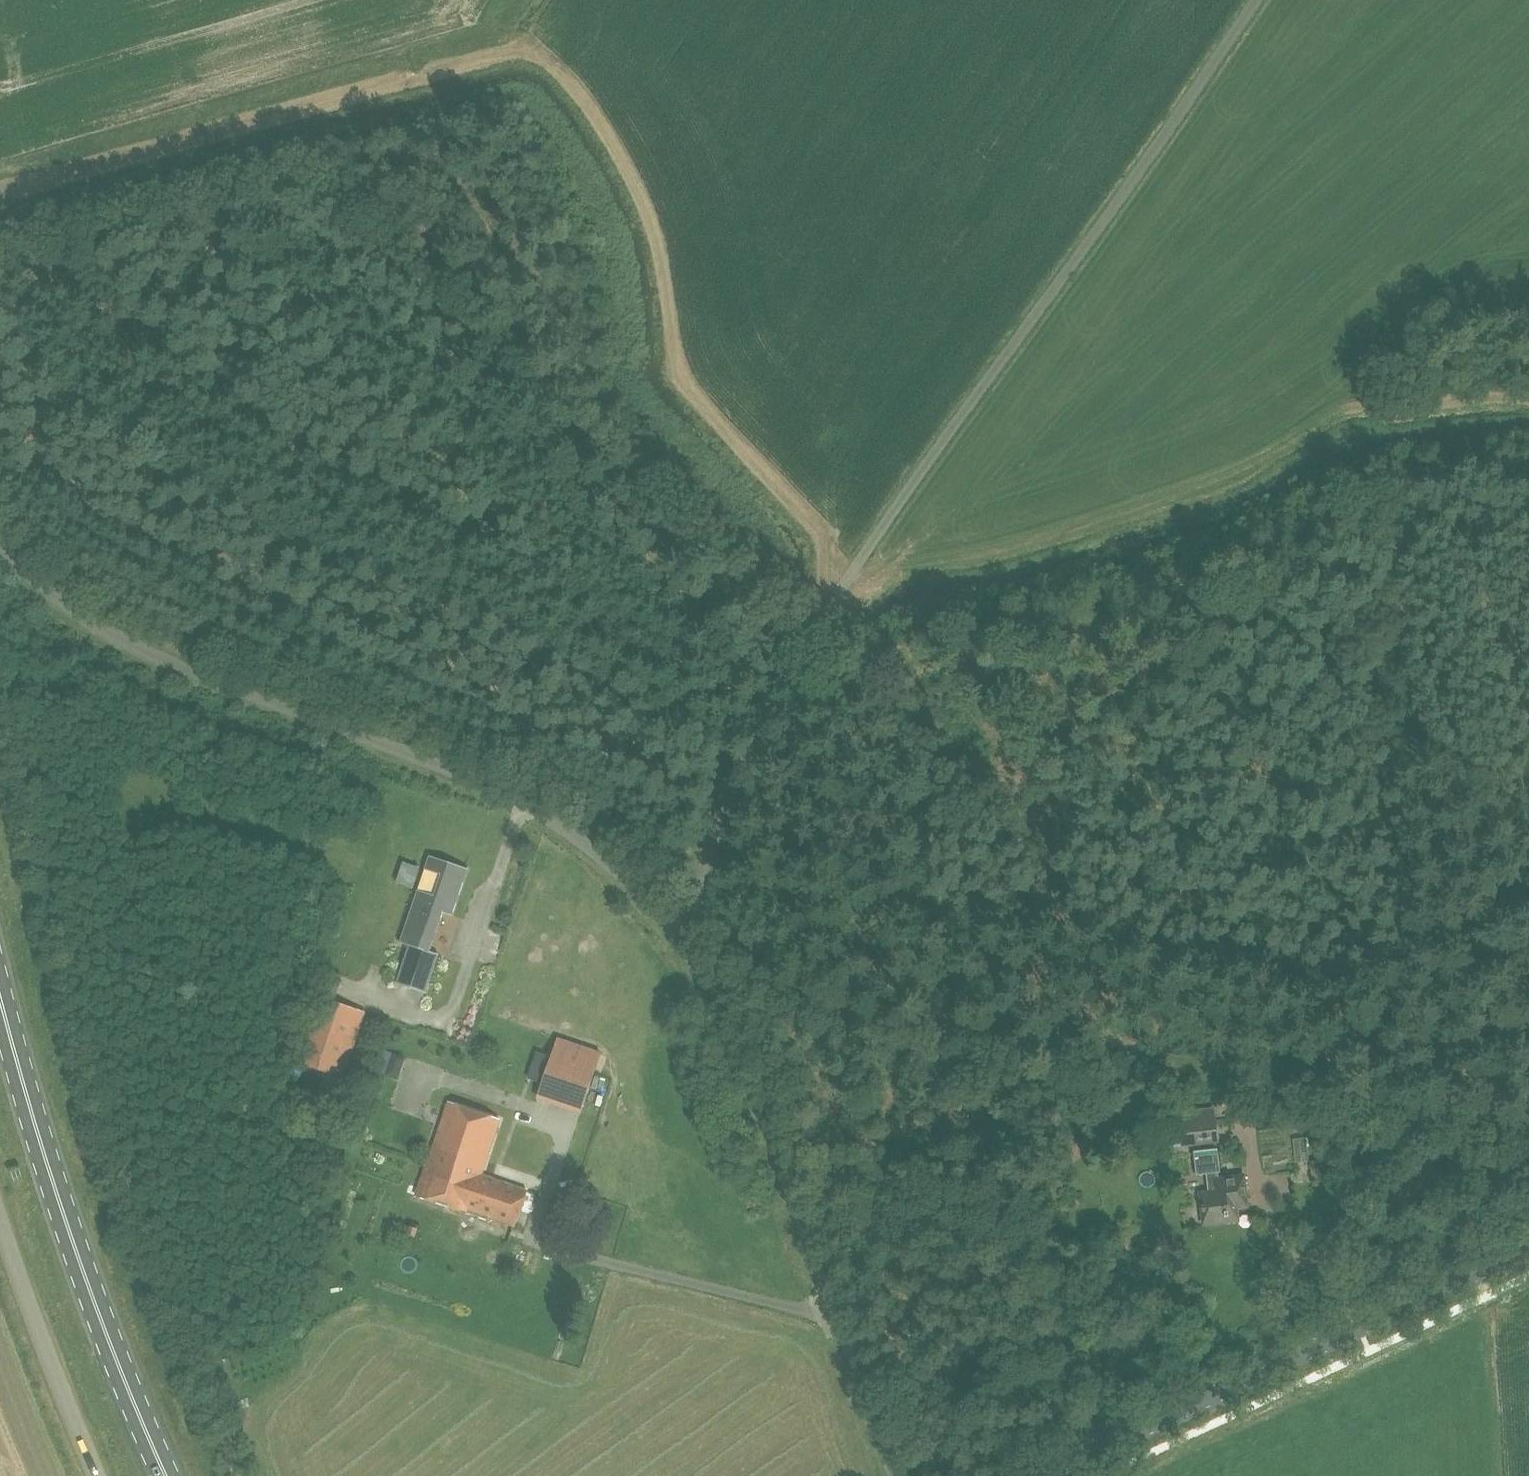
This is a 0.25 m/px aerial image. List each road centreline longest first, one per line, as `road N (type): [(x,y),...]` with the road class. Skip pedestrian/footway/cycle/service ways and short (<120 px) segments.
road 1 (unclassified): [(896,1475),(812,1250),(693,959),(675,933)]
road 2 (secondary): [(1045,1475),(1528,1249)]
road 3 (primary): [(0,992),(77,1254),(168,1475)]
road 4 (unclassified): [(97,1475),(0,1220)]

